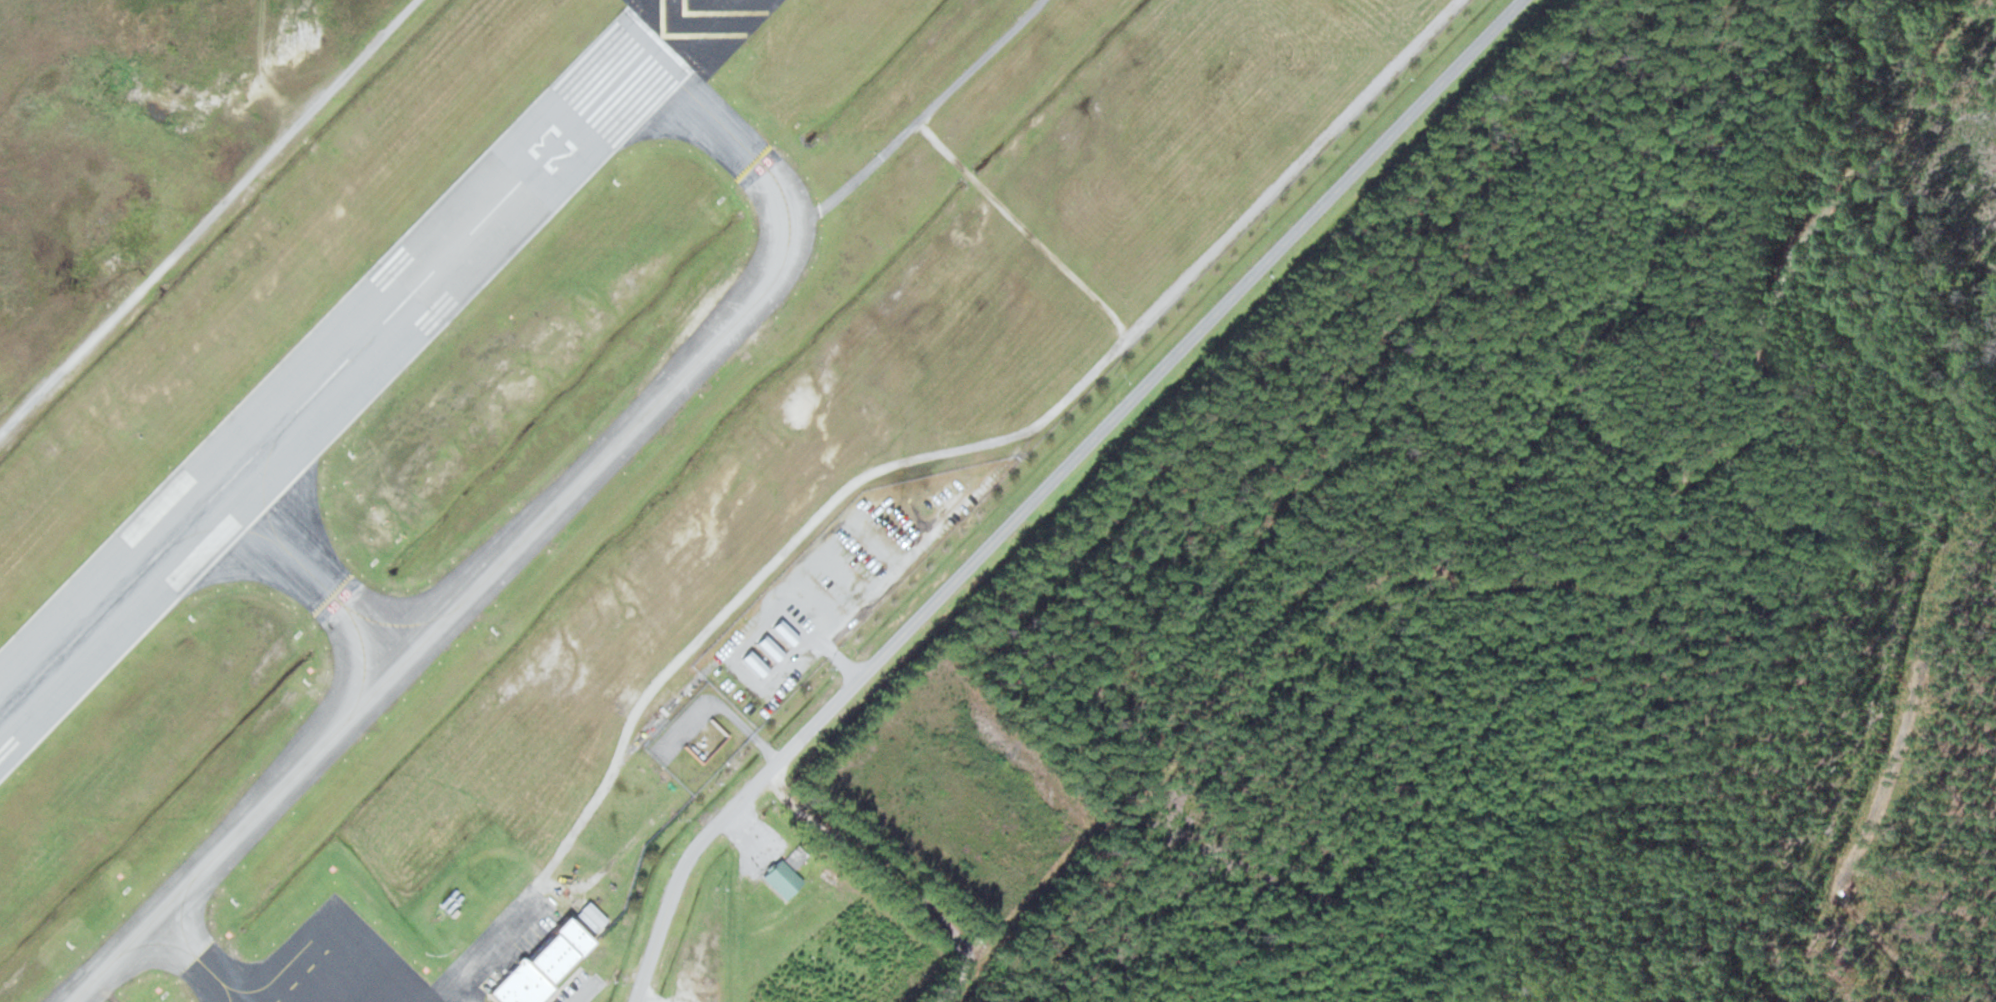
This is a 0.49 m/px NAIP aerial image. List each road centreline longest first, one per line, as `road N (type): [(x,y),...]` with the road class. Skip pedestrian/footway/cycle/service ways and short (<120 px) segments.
road 1 (residential): [(636,1001),(688,853),(1522,0)]
road 2 (track): [(942,1001),(984,952),(772,768)]

